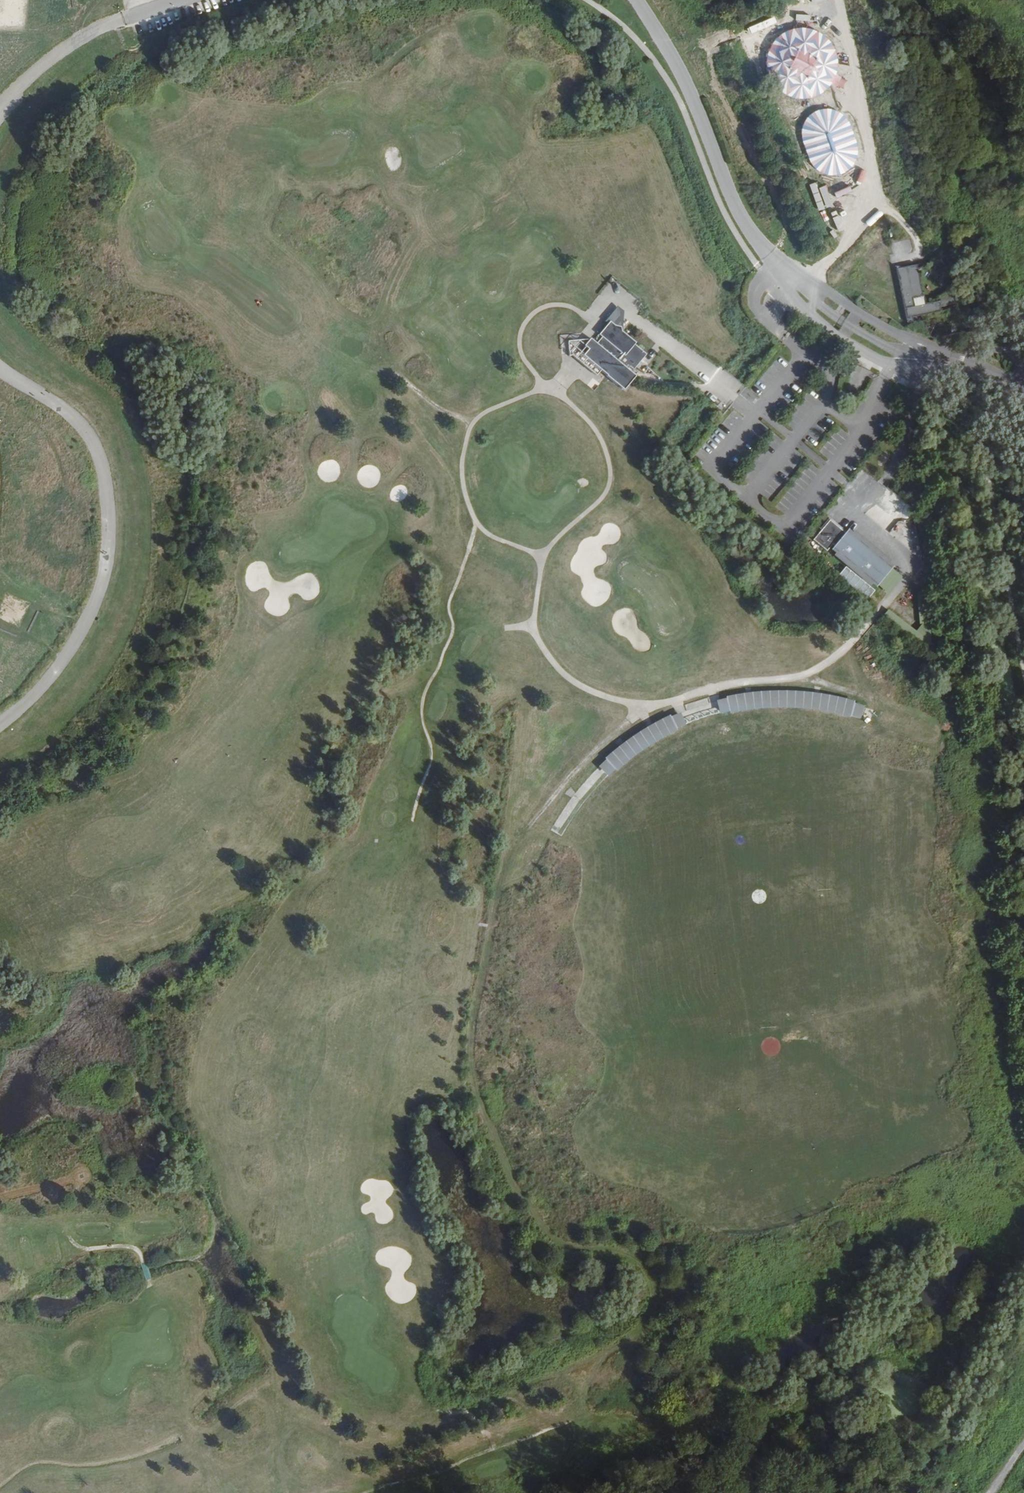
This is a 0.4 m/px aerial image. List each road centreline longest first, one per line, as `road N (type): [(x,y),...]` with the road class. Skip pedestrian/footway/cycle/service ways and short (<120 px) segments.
road 1 (track): [(843,0),(906,218),(959,310),(968,362)]

